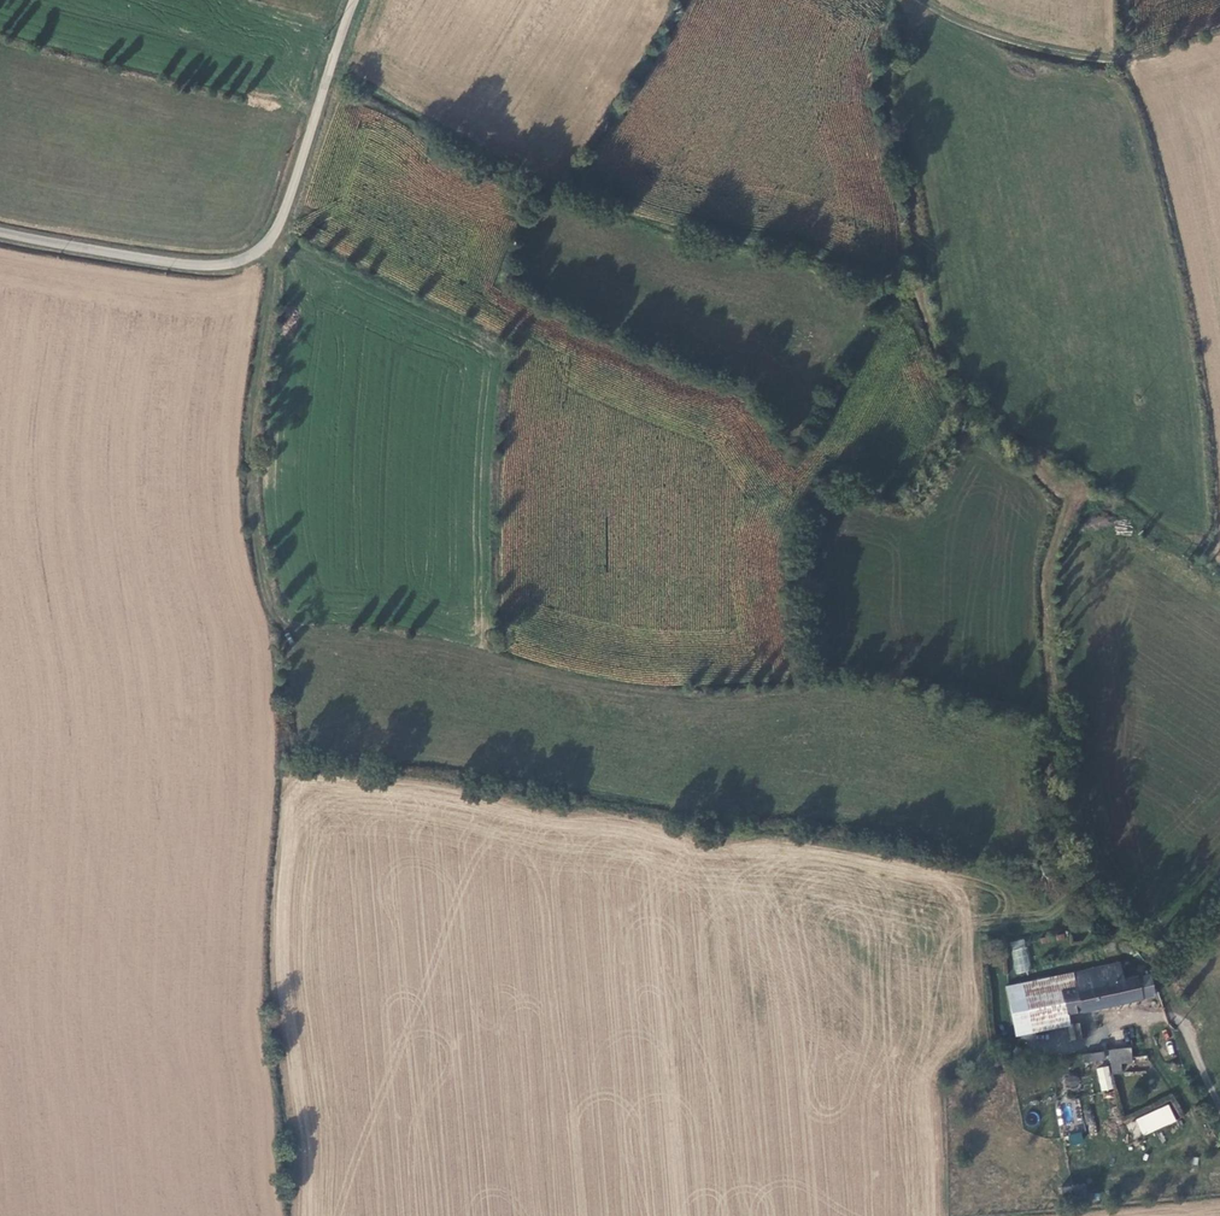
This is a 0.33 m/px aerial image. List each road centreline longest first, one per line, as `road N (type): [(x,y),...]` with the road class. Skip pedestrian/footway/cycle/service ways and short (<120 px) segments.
road 1 (unclassified): [(354,0),(284,214),(253,257),(216,270),(0,236)]

